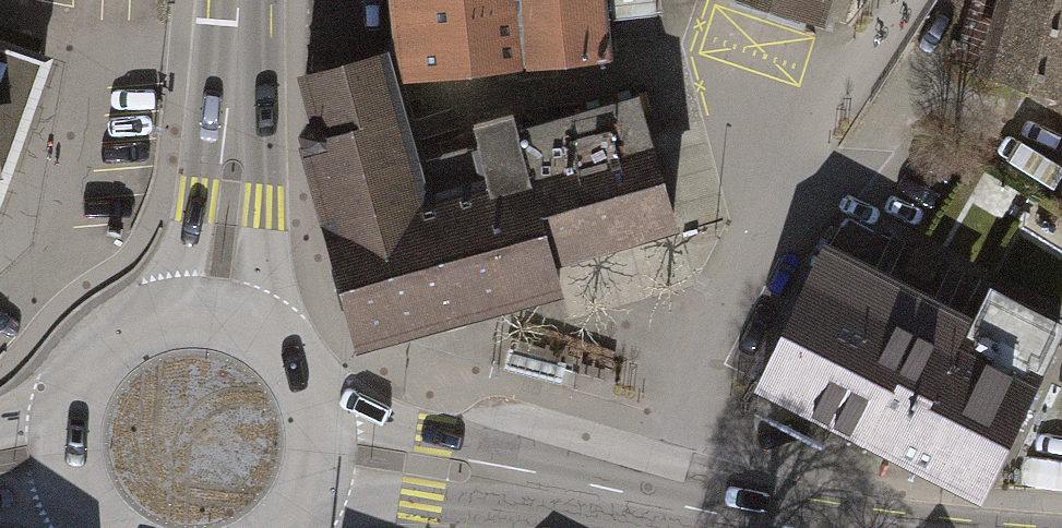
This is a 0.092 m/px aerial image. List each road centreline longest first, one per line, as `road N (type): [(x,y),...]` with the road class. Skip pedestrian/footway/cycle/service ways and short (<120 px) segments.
road 1 (residential): [(831,82),(663,435),(644,501)]
road 2 (secondary): [(324,451),(644,501)]
road 3 (secondary): [(216,311),(230,201),(238,0)]
road 4 (secondary): [(216,311),(175,310),(137,322),(104,344),(79,376),(65,414),(63,454)]
road 5 (secondary): [(324,451),(322,412),(284,345),(216,311)]
road 6 (secondary): [(644,501),(797,527)]

